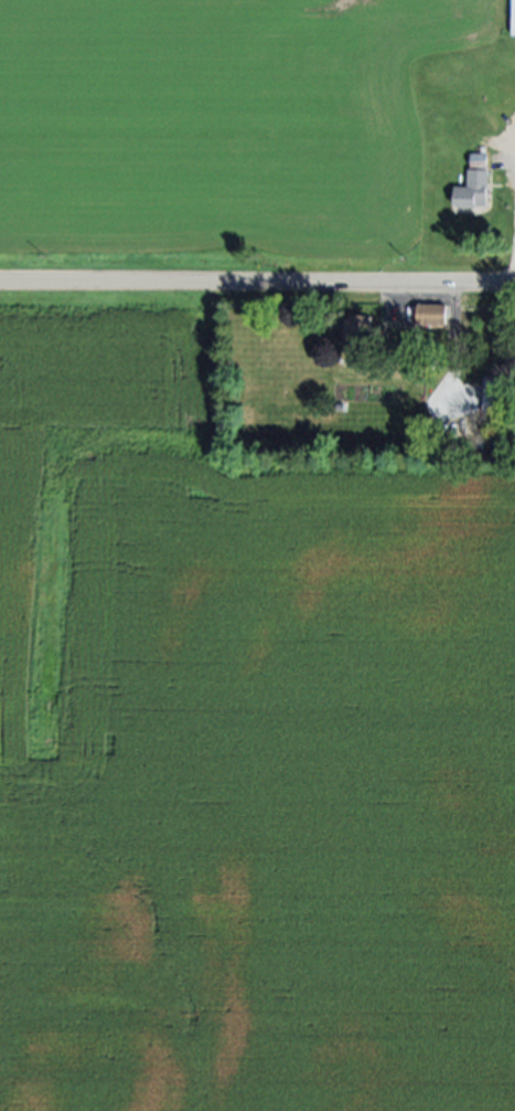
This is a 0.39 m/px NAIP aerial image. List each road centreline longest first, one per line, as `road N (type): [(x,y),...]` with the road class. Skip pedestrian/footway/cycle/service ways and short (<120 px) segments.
road 1 (tertiary): [(0,283),(514,284)]

